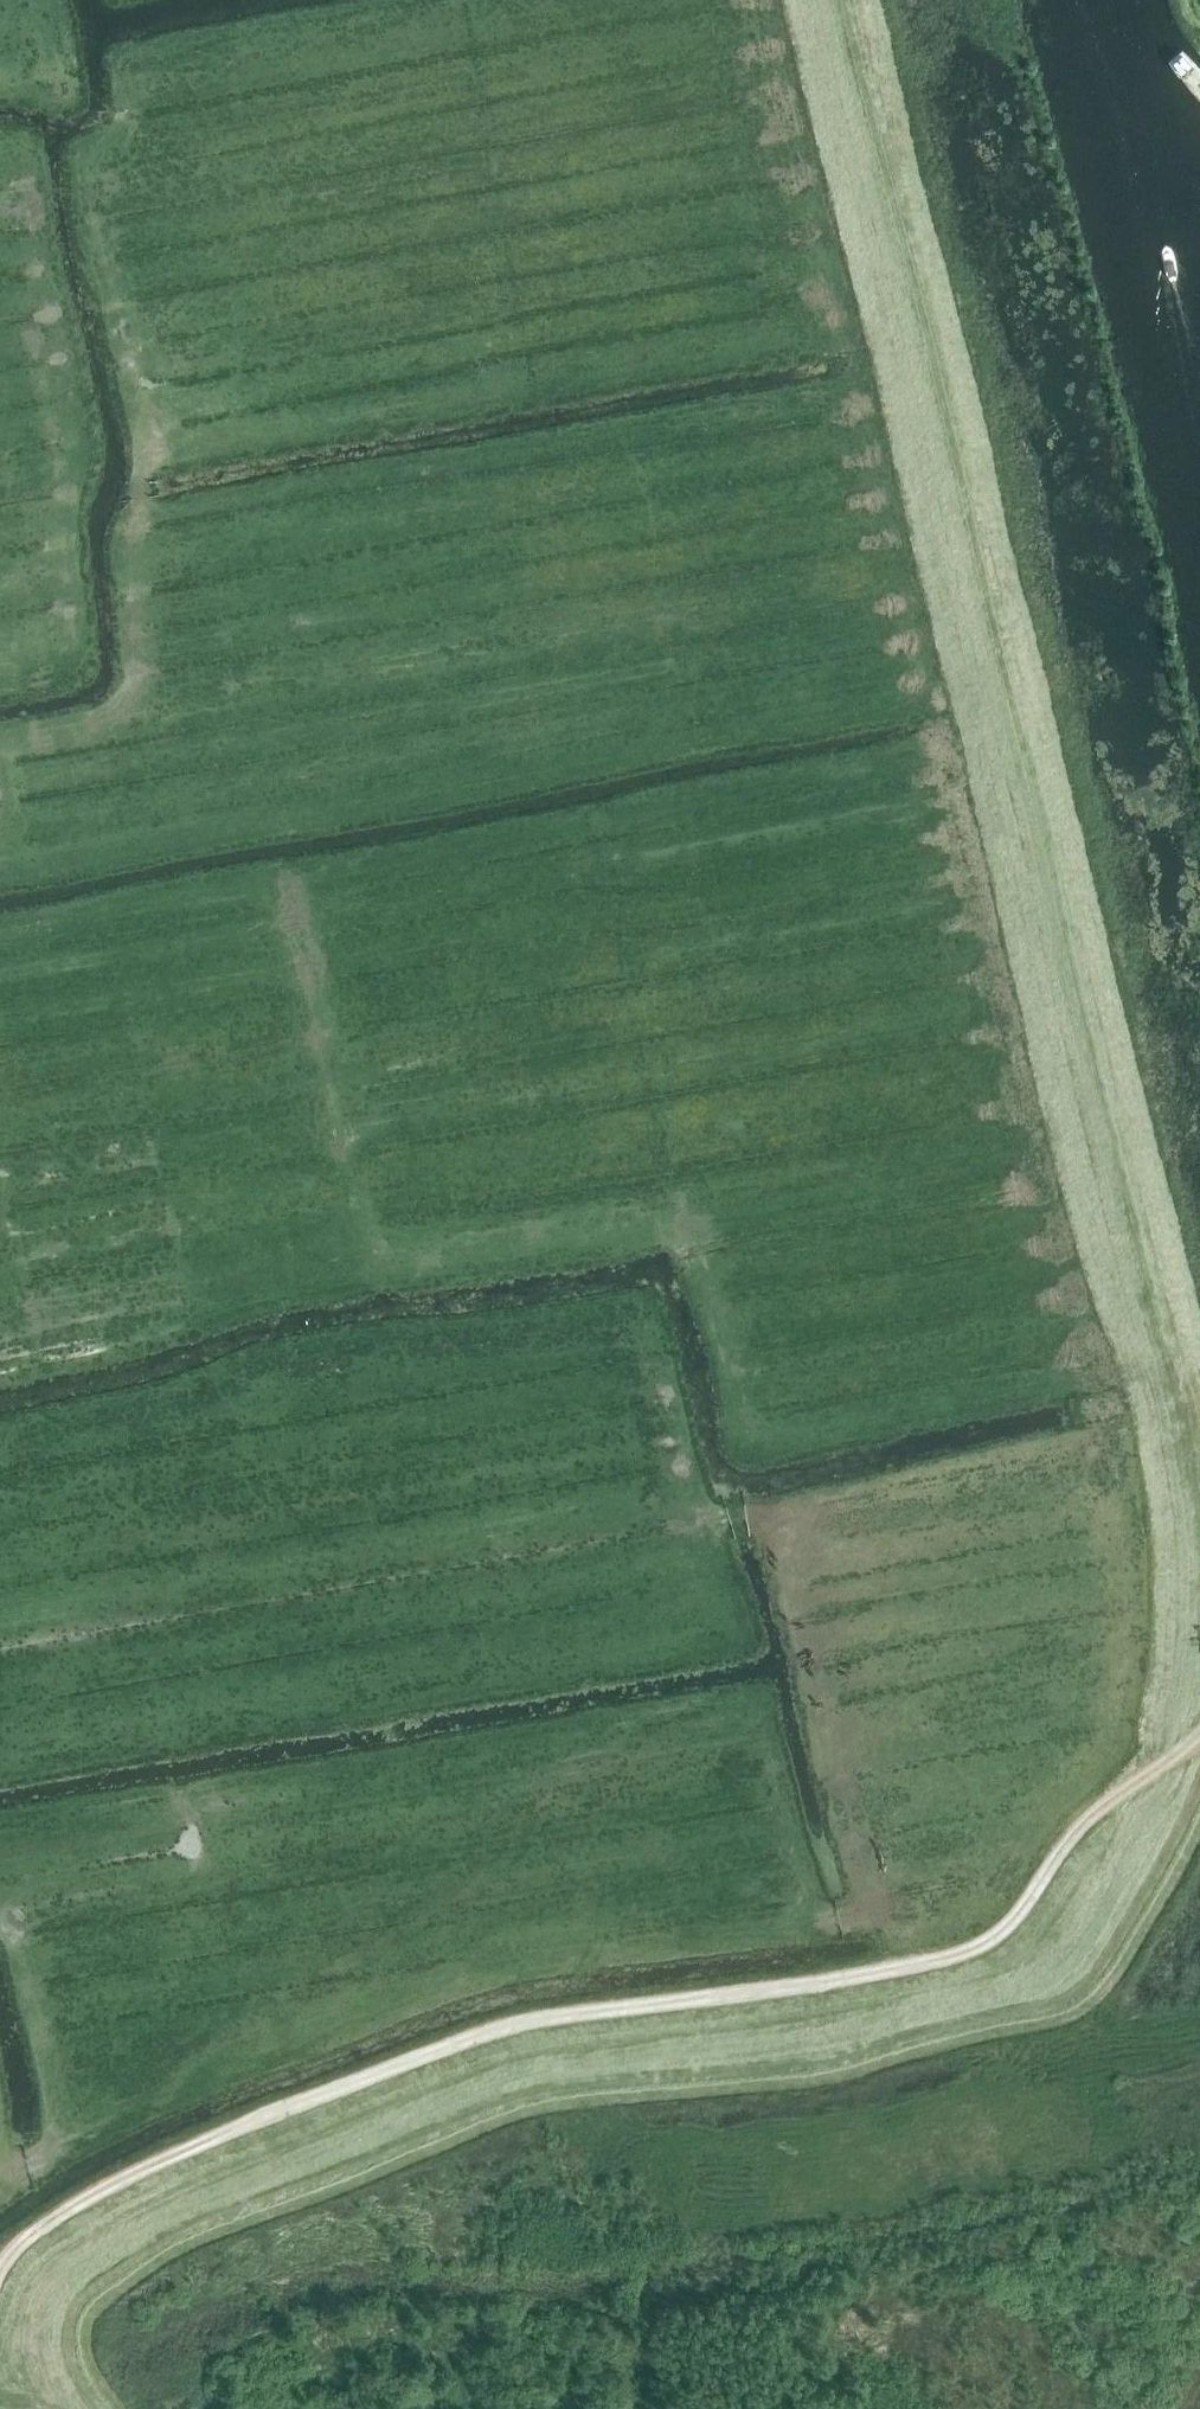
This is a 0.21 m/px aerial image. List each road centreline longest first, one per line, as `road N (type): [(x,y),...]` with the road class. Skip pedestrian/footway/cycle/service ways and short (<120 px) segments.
road 1 (track): [(1199,1732),(1091,1813),(1006,1928),(965,1952),(823,1982),(502,2026),(167,2156),(51,2218),(0,2267)]

